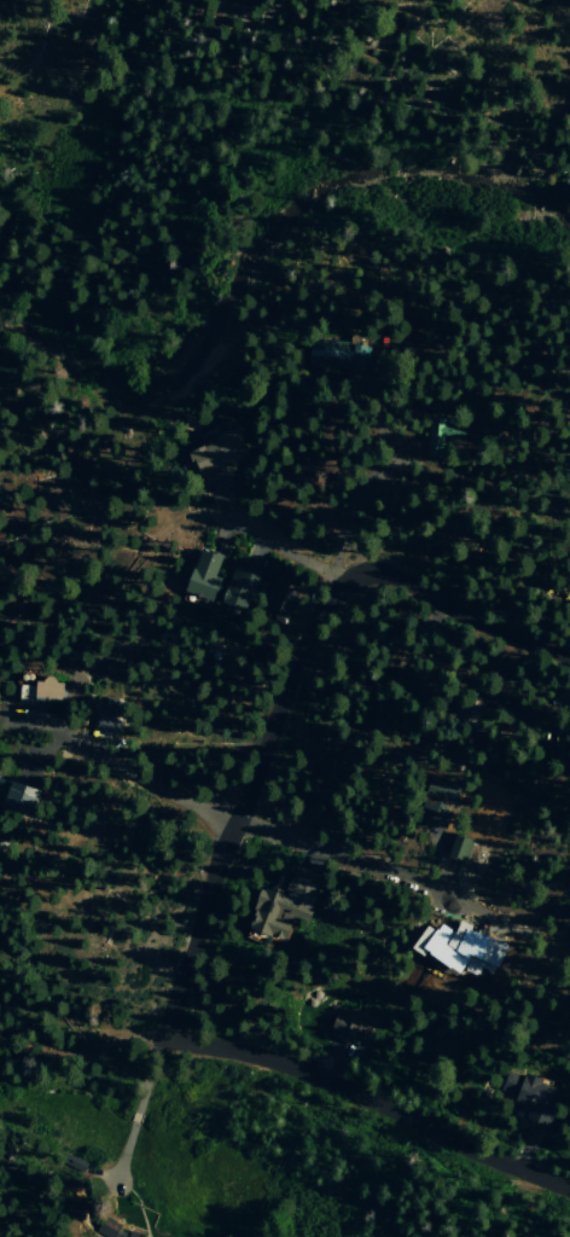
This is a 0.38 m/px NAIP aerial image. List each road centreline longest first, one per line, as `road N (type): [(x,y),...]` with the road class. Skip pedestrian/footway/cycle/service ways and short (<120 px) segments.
road 1 (residential): [(168,1034),(207,899),(301,646),(337,587)]
road 2 (residential): [(168,1034),(348,1088),(569,1191)]
road 3 (residential): [(569,660),(385,573),(353,573),(337,587)]
road 4 (residential): [(446,894),(234,823)]
road 5 (residential): [(234,823),(167,795),(54,730)]
road 6 (residential): [(337,587),(344,527),(373,464)]
road 7 (residential): [(337,587),(226,524)]

